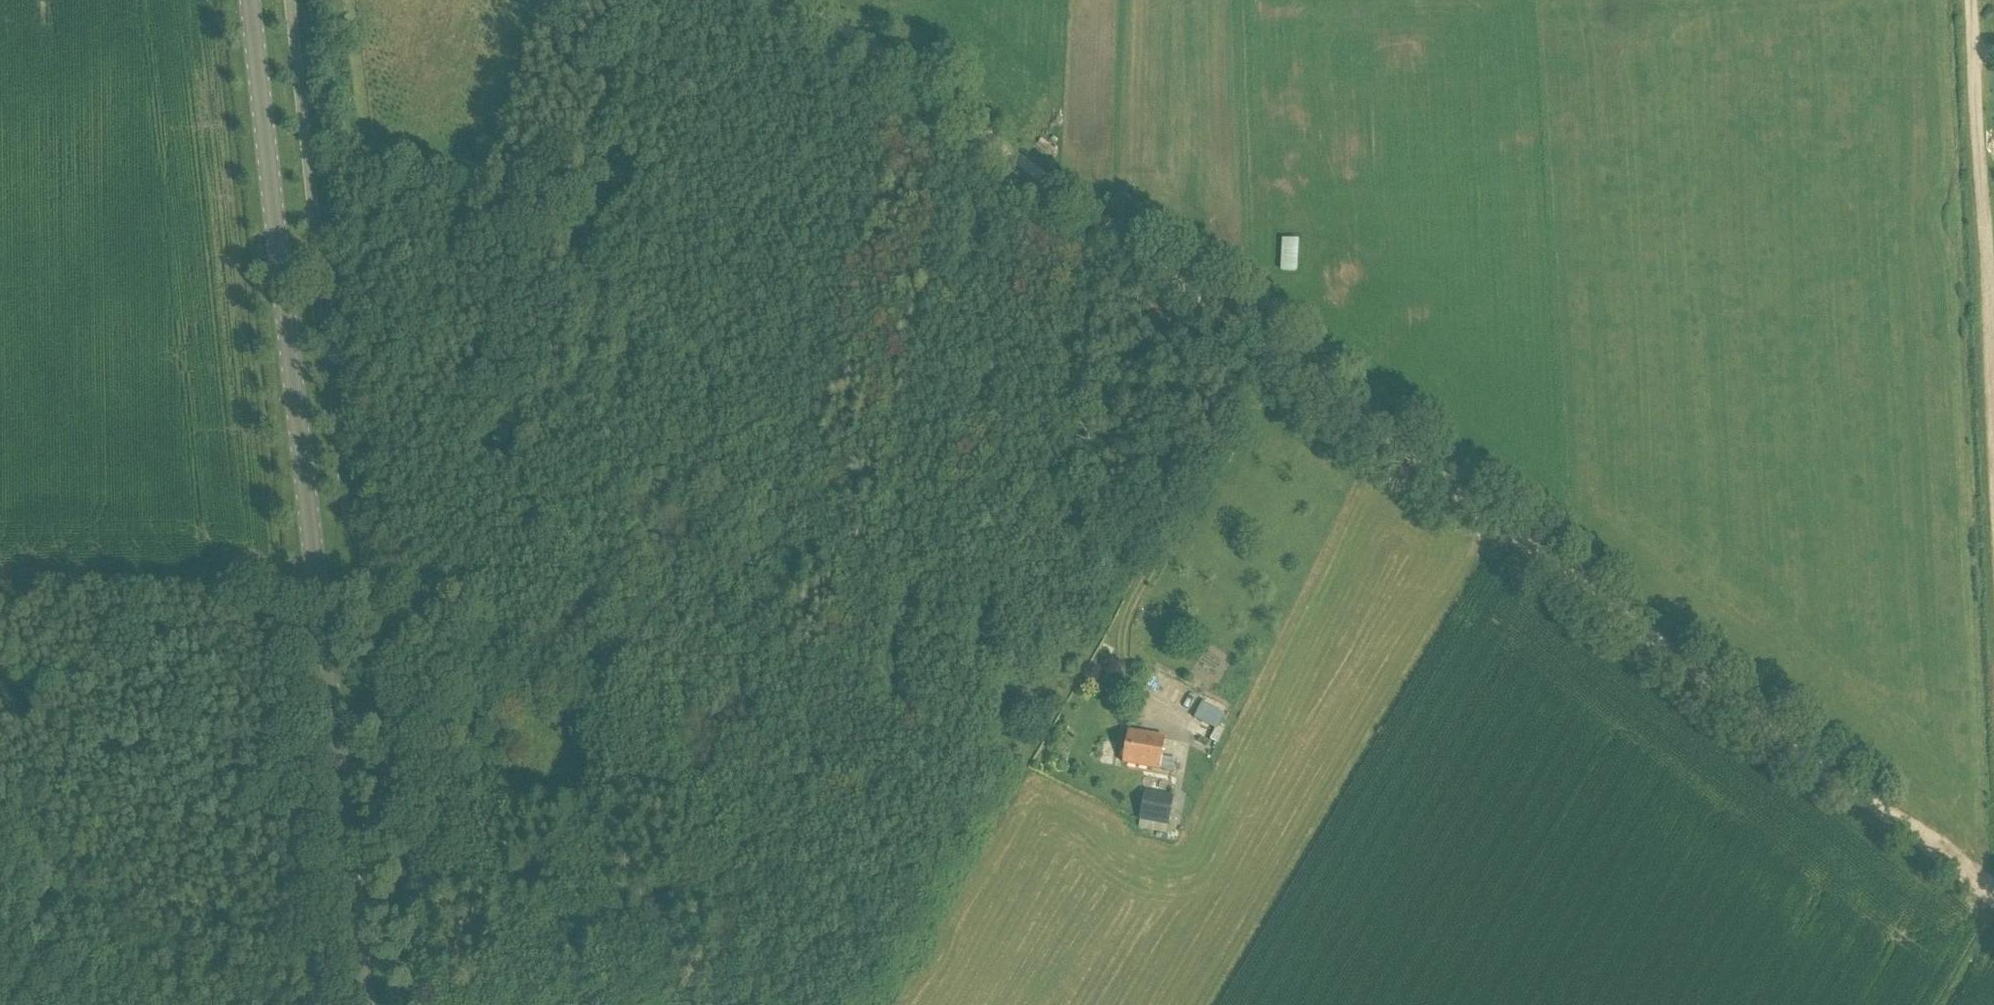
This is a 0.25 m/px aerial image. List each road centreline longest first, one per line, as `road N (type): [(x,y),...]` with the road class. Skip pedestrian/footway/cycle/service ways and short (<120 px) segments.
road 1 (track): [(1993,900),(804,0)]
road 2 (secondary): [(361,1004),(250,0)]
road 3 (track): [(1973,0),(1993,509)]

